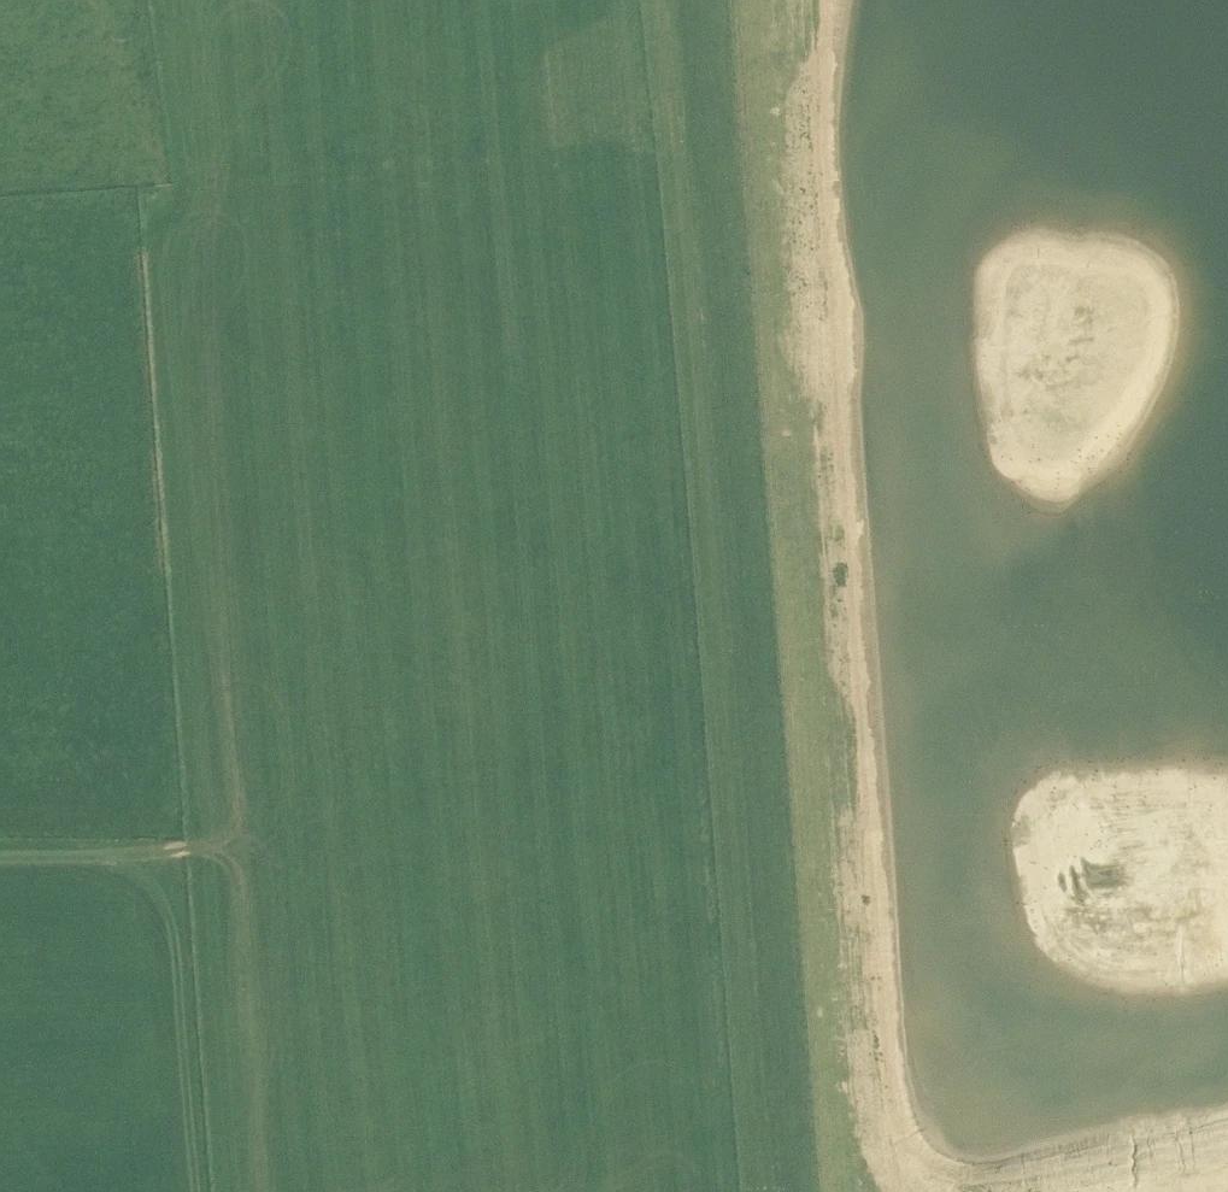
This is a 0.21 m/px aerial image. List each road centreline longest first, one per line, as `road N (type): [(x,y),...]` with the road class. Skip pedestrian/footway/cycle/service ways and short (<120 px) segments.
road 1 (track): [(846,1191),(804,909),(739,0)]

